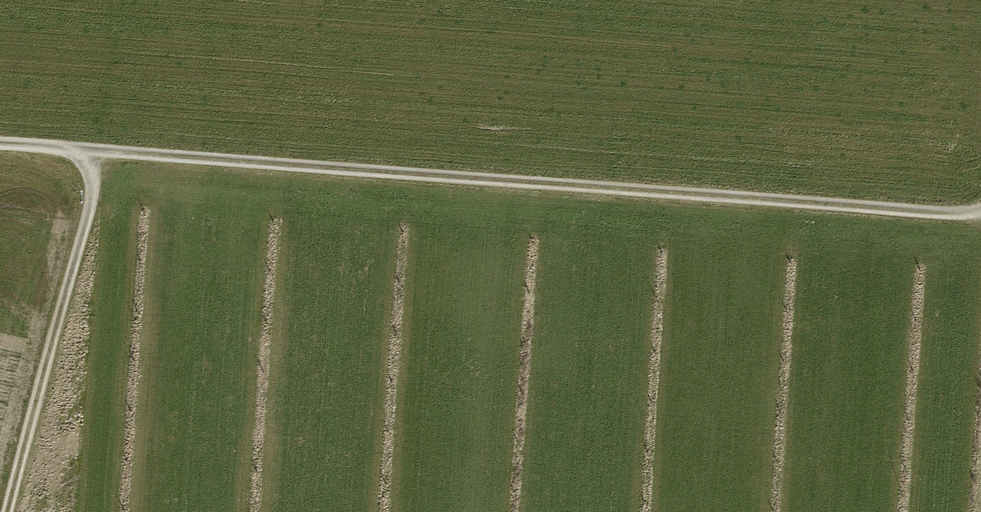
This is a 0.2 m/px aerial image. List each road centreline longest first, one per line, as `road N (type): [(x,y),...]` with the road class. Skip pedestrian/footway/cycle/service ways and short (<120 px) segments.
road 1 (track): [(0,147),(980,221)]
road 2 (track): [(9,511),(101,154)]

